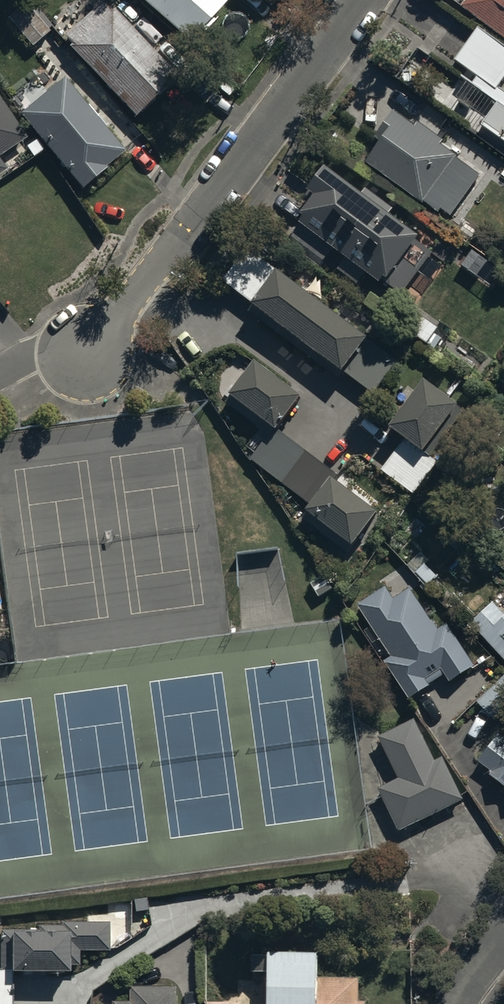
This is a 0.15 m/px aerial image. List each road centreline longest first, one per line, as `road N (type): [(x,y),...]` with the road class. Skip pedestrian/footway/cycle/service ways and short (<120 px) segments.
road 1 (residential): [(362,0),(91,353)]

